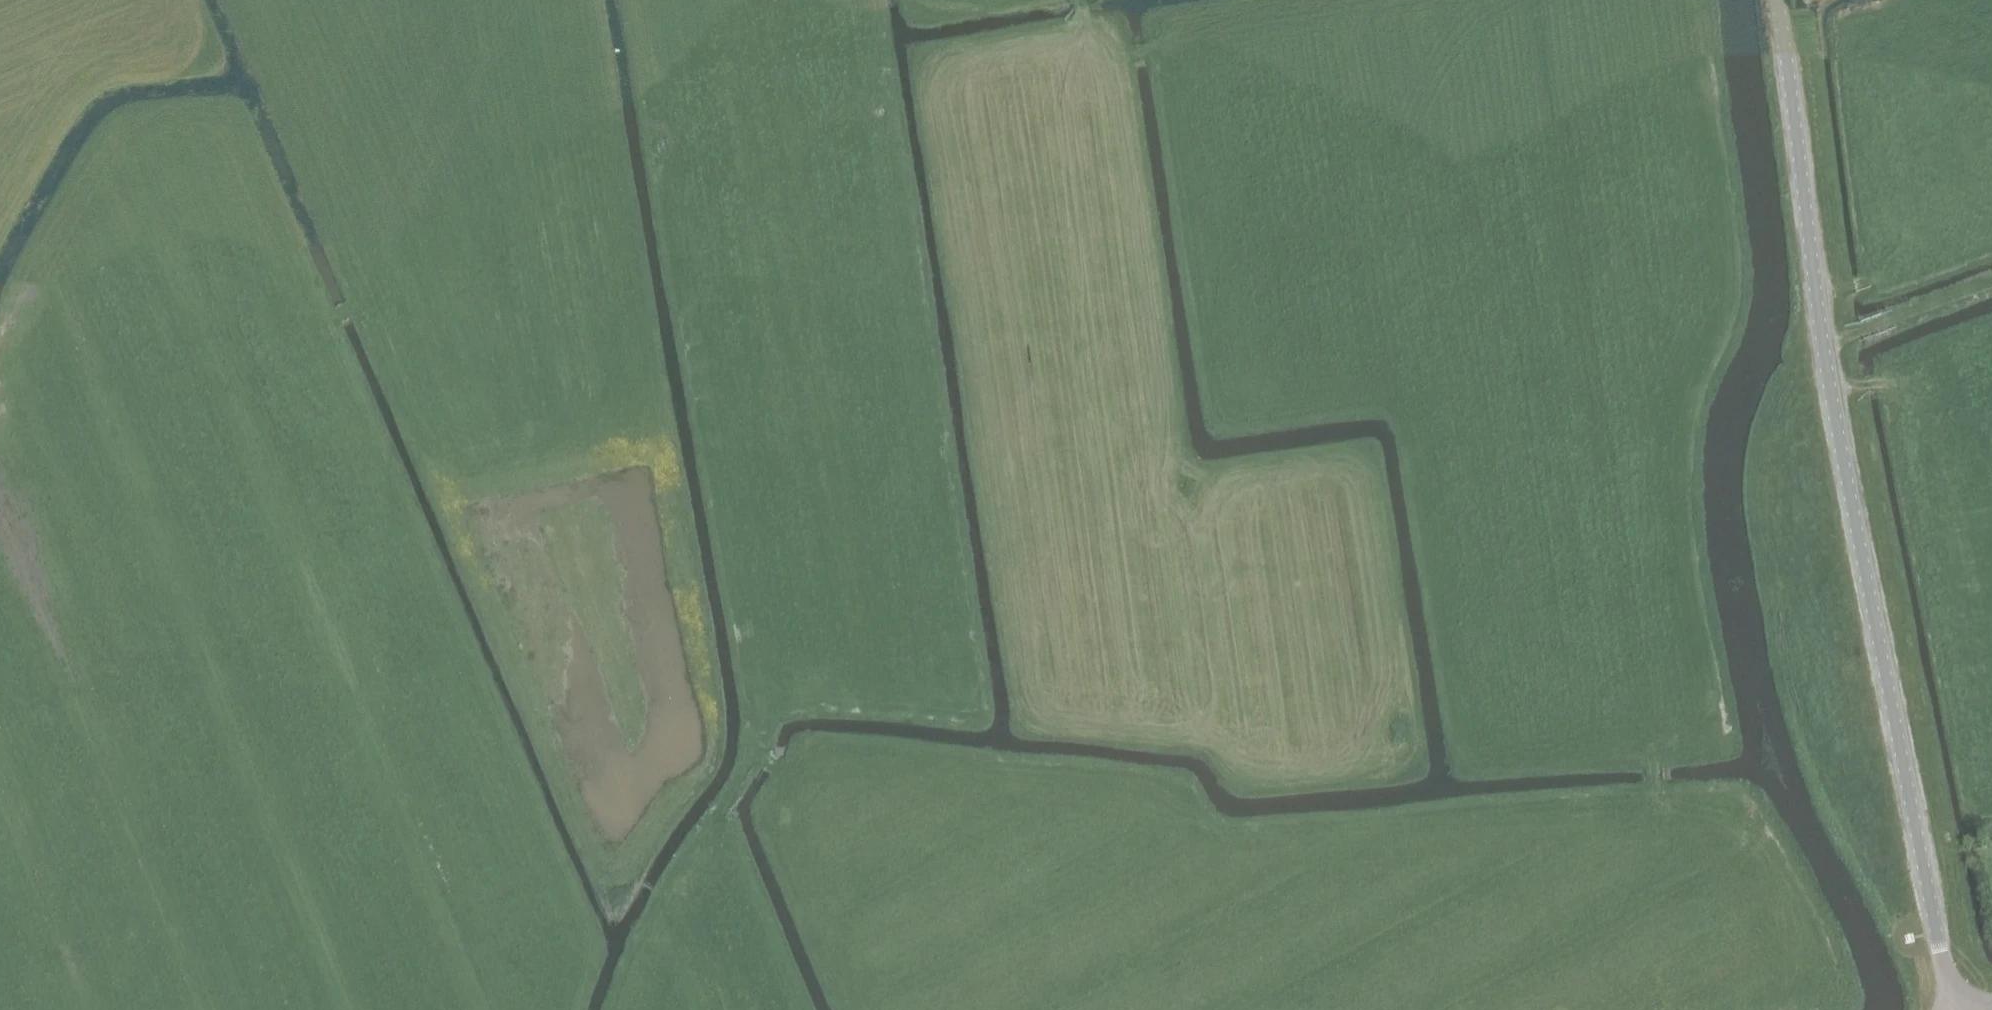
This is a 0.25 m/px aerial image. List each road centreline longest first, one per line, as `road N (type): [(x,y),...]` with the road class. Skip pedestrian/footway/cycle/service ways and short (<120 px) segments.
road 1 (tertiary): [(1956,1009),(1834,414),(1776,0)]

